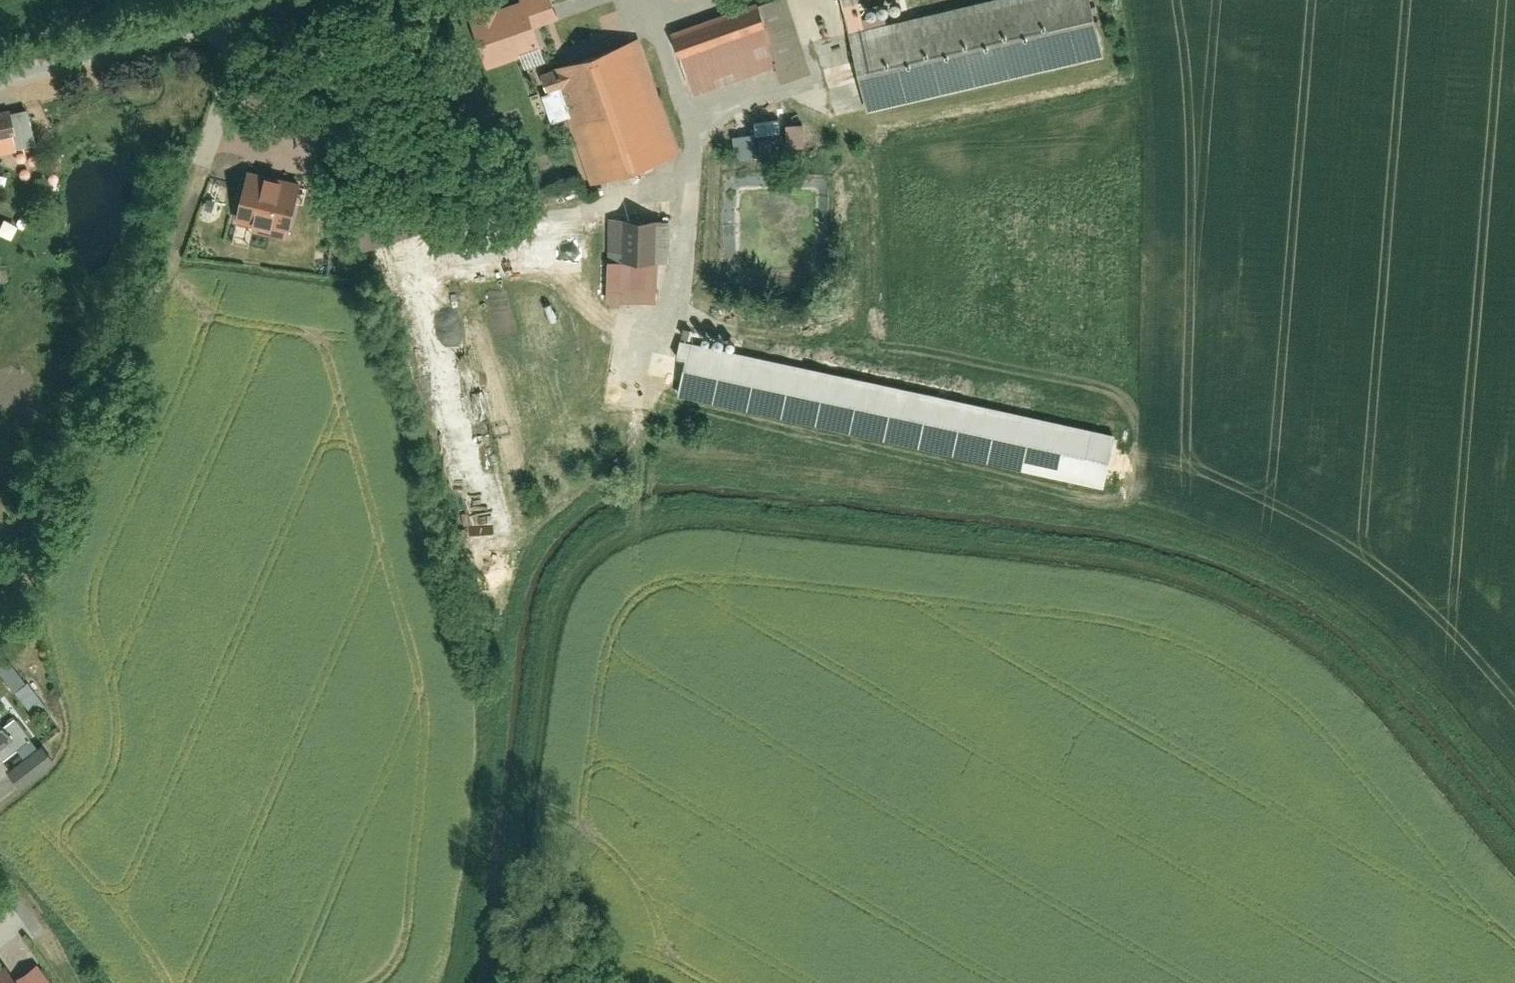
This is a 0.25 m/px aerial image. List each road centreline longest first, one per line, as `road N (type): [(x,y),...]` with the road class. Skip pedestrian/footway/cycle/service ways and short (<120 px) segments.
road 1 (unclassified): [(314,0),(0,76)]

